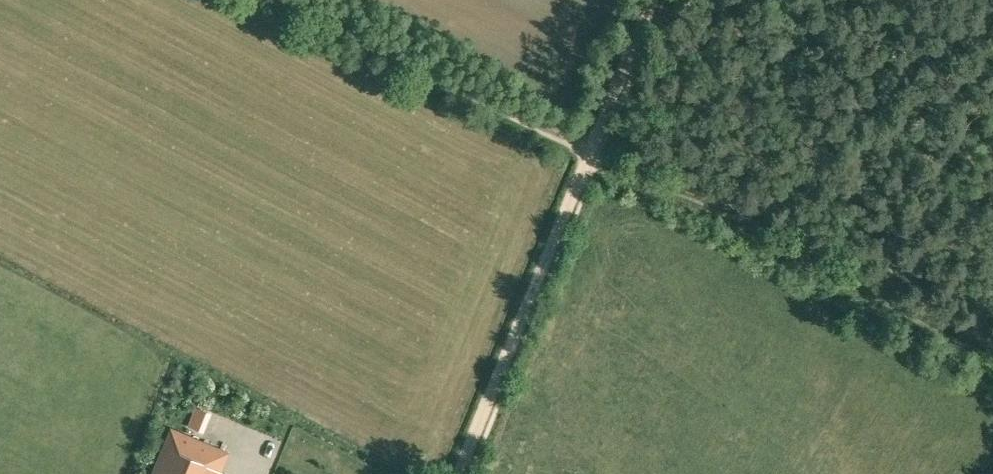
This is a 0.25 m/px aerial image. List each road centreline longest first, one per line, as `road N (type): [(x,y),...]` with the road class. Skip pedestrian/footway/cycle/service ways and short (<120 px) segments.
road 1 (track): [(454,473),(646,0)]
road 2 (track): [(992,361),(595,154)]
road 3 (track): [(595,154),(300,0)]

